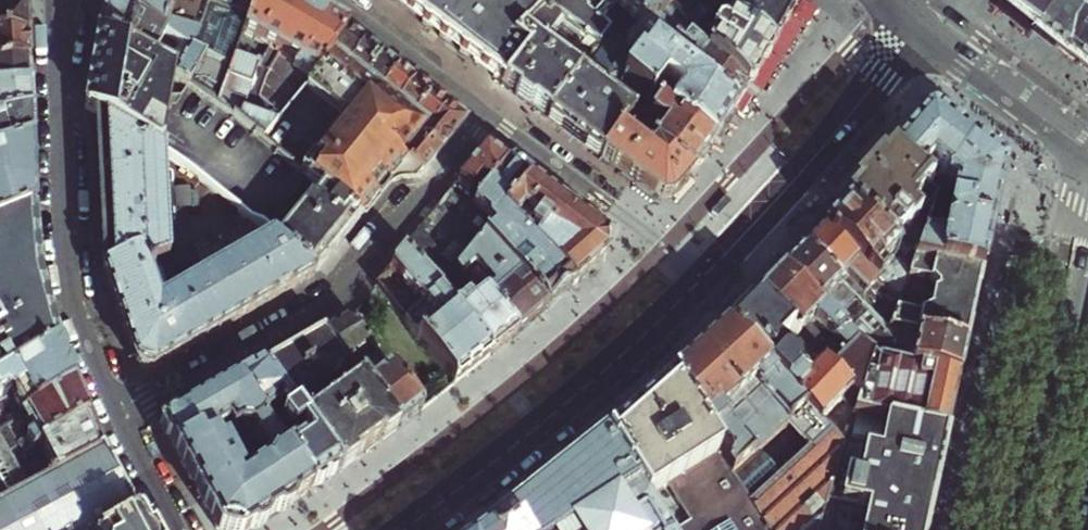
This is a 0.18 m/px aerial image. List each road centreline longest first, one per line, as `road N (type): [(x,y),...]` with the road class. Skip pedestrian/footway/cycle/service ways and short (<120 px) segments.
road 1 (residential): [(122,421),(335,297),(496,115)]
road 2 (residential): [(67,0),(57,86),(67,237),(87,337),(122,421)]
road 3 (tertiary): [(404,529),(588,383),(700,280)]
road 4 (residential): [(1011,529),(1087,176)]
road 5 (tertiary): [(700,280),(914,33)]
road 6 (residential): [(700,280),(496,115)]
road 7 (tertiary): [(914,33),(1087,162)]
road 8 (residential): [(496,115),(346,0)]
road 9 (residential): [(122,421),(182,529)]

